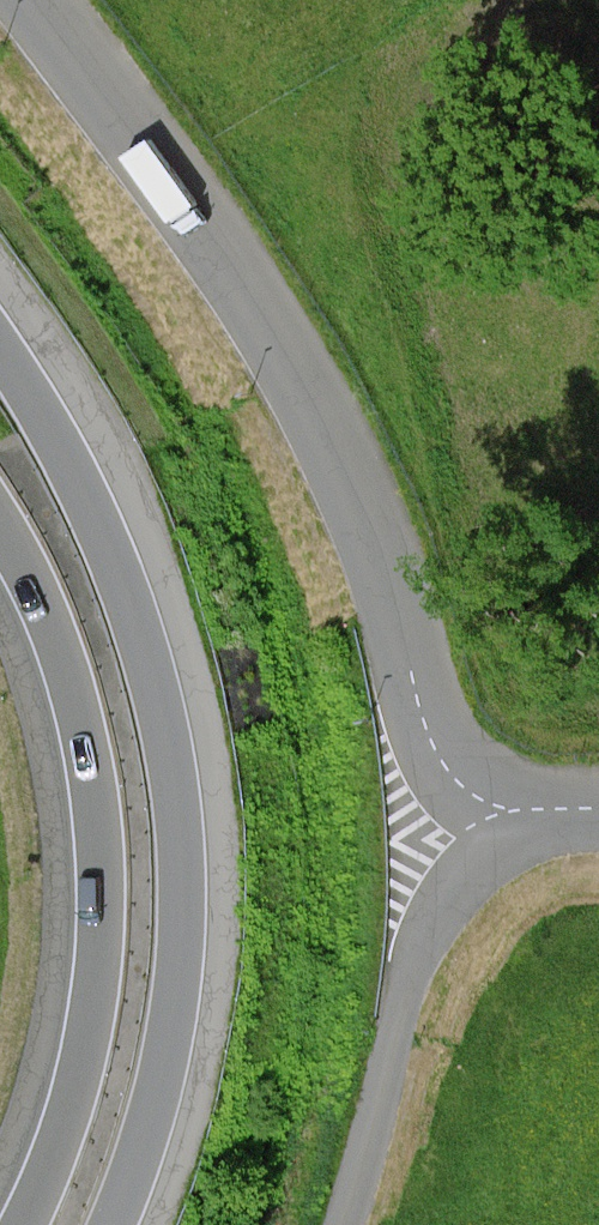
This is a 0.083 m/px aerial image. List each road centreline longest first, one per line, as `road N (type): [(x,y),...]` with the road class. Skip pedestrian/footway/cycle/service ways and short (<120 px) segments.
road 1 (unclassified): [(462,818),(360,525),(272,325),(37,0)]
road 2 (motorway): [(114,1224),(137,1170),(174,1019),(183,863),(172,755),(121,574),(68,460),(0,347)]
road 3 (motorway): [(0,531),(59,652),(77,712),(99,884),(76,1082),(20,1224)]
road 4 (unclassified): [(462,818),(598,816)]

